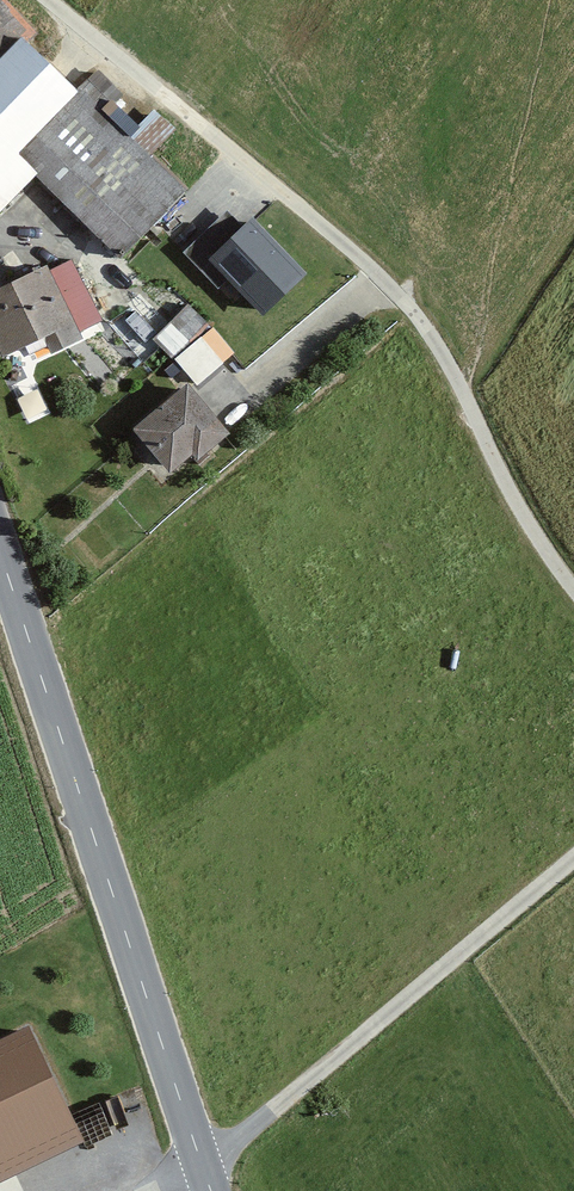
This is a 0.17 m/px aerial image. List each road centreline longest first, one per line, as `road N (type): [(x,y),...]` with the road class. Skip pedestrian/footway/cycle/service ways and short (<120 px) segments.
road 1 (track): [(48,0),(406,302),(573,589)]
road 2 (tertiary): [(0,553),(211,1190)]
road 3 (track): [(157,1190),(203,1169),(573,861)]

